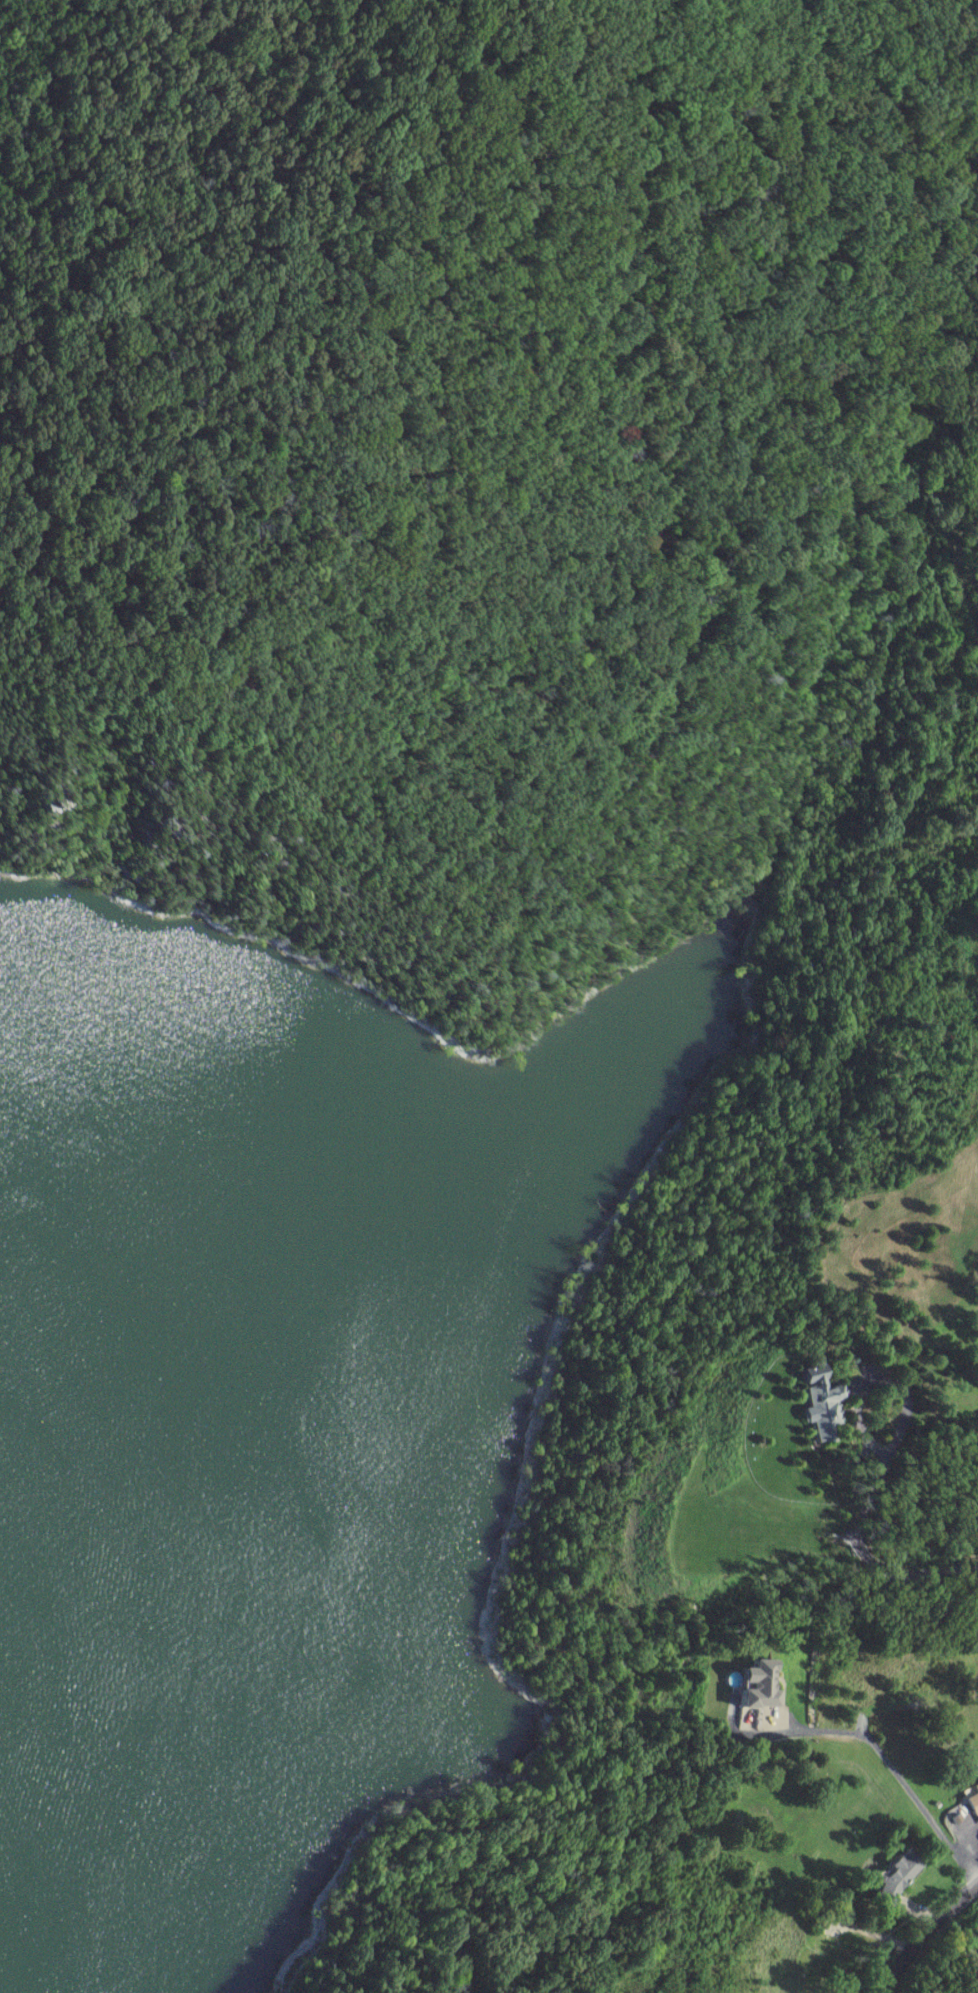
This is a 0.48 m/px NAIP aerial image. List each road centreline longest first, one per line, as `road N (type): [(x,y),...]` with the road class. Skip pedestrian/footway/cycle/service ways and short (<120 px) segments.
road 1 (residential): [(886,1992),(977,1888)]

